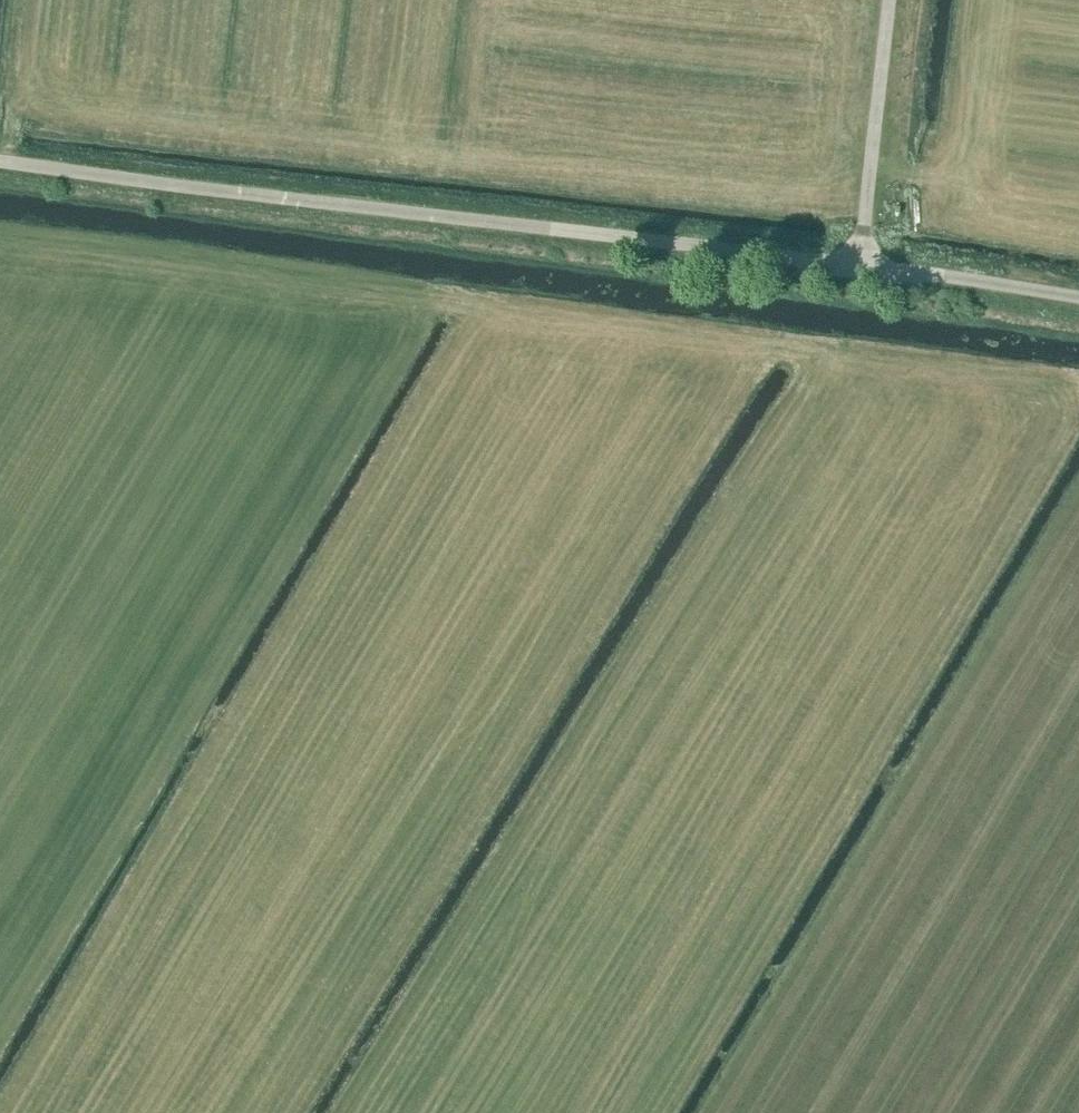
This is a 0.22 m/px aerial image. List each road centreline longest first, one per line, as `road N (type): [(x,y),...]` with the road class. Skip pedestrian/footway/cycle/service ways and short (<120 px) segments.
road 1 (unclassified): [(1078,299),(859,268),(607,248),(0,165)]

